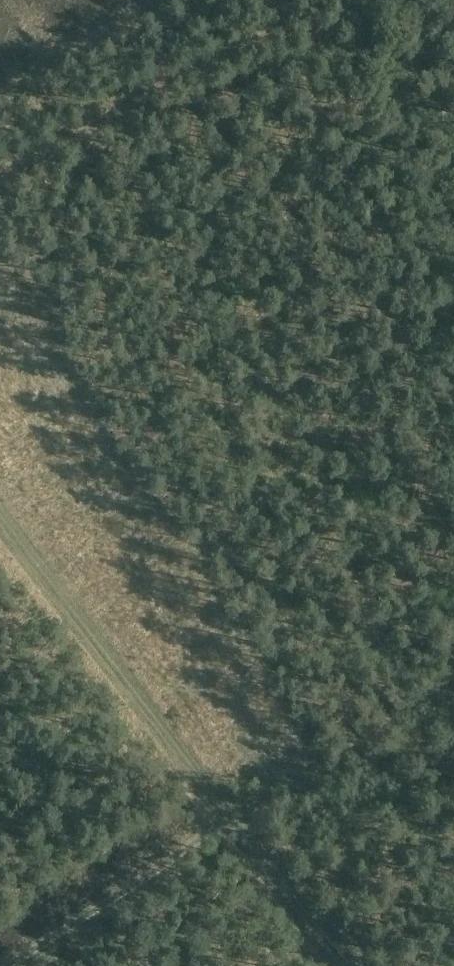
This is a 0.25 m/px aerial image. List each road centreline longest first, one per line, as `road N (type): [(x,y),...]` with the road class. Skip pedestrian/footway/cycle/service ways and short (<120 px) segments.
road 1 (track): [(344,965),(0,518)]
road 2 (track): [(0,958),(453,680)]
road 3 (track): [(0,175),(328,0)]

